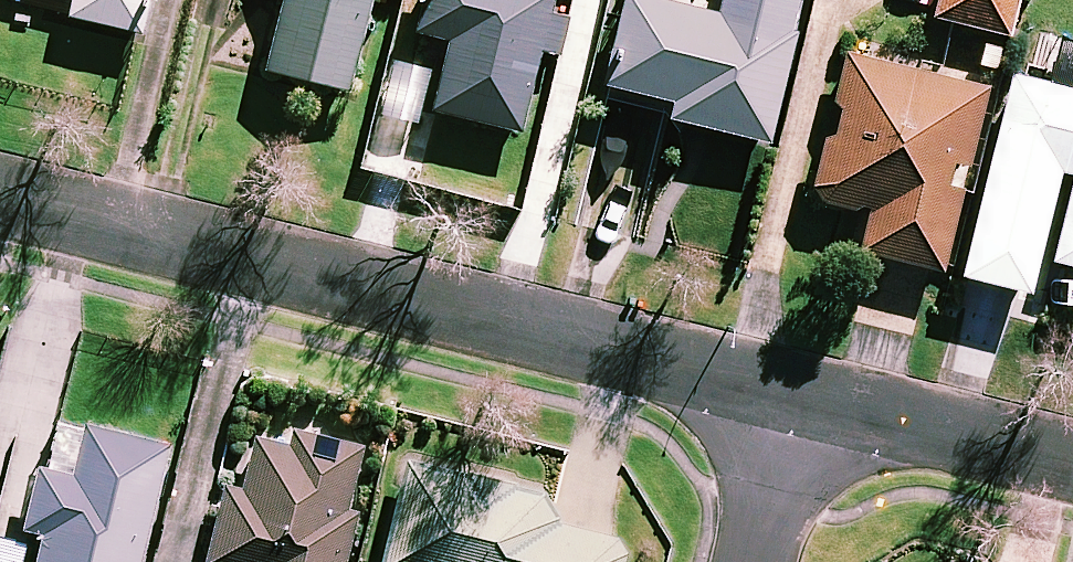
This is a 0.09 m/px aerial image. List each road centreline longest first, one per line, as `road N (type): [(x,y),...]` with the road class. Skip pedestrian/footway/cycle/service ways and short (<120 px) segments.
road 1 (residential): [(795,390),(0,193)]
road 2 (residential): [(1072,461),(795,390)]
road 3 (residential): [(751,561),(795,390)]

